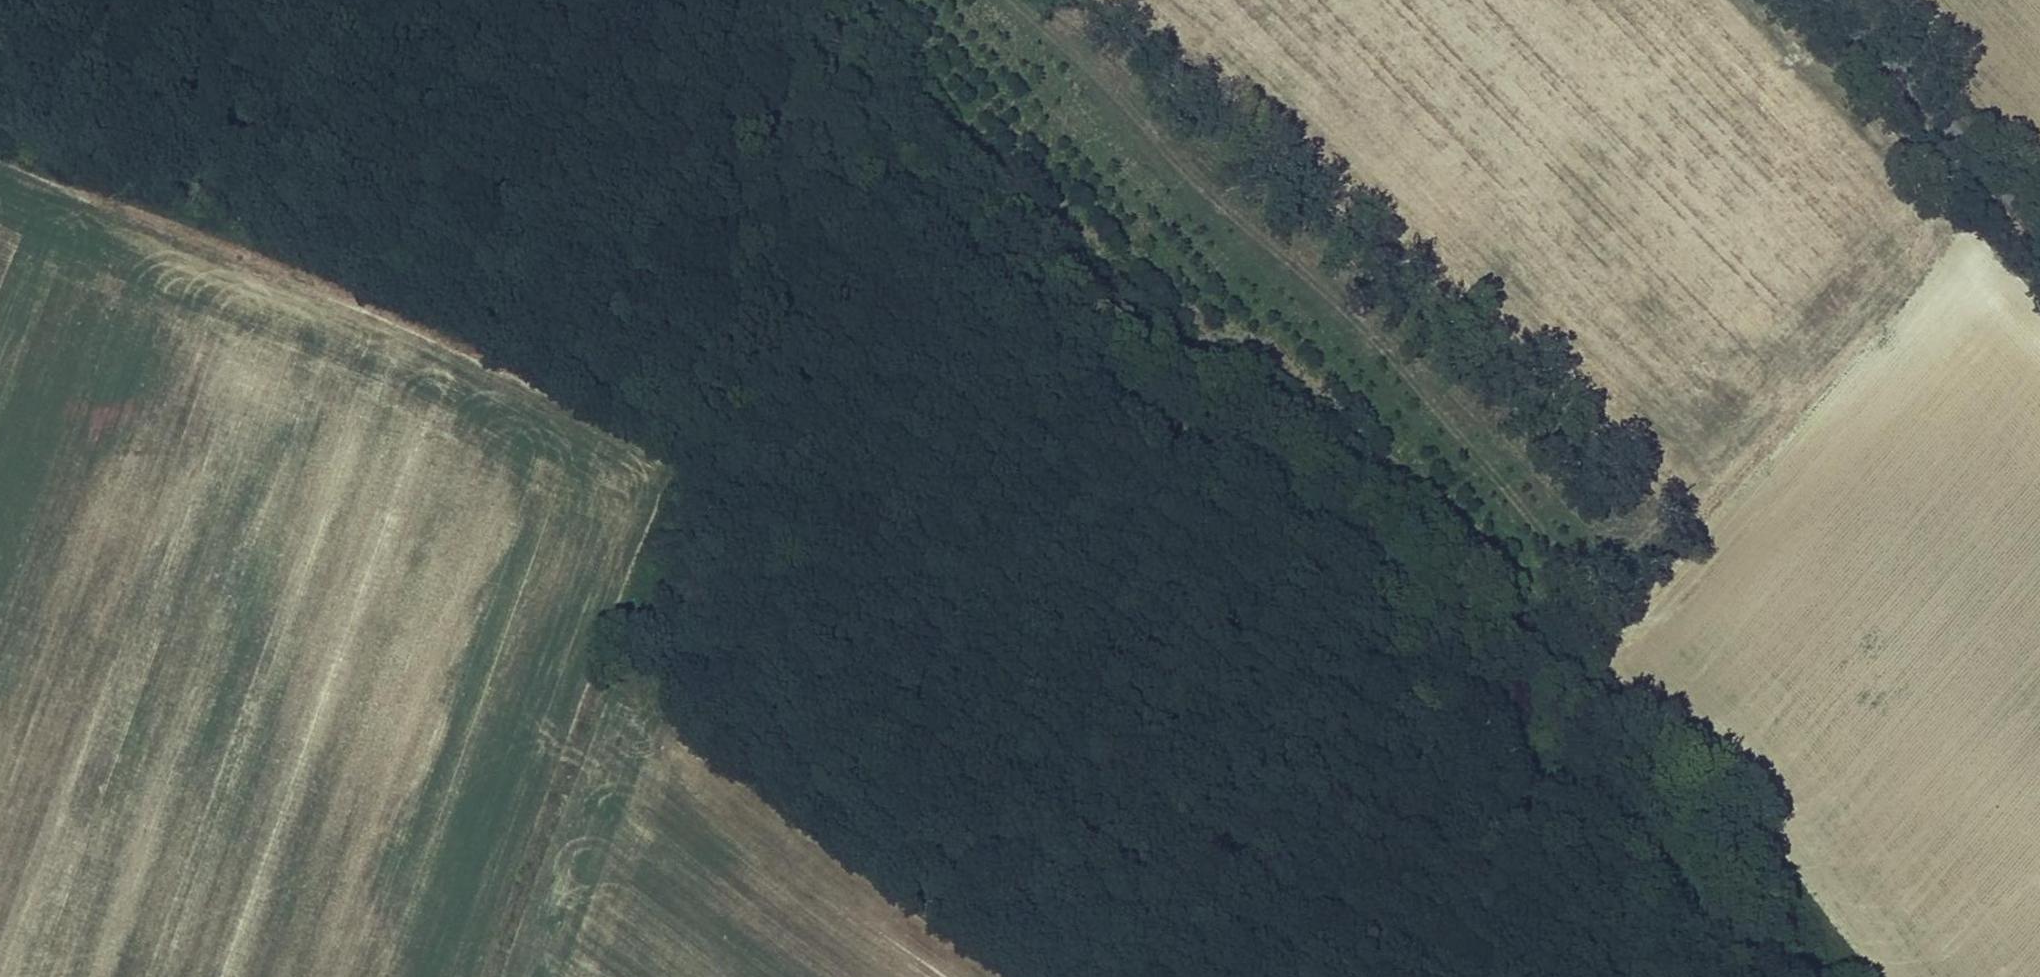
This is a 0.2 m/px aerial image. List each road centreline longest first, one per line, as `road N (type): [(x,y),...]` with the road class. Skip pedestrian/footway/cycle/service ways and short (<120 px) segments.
road 1 (tertiary): [(1839,0),(2039,226)]

